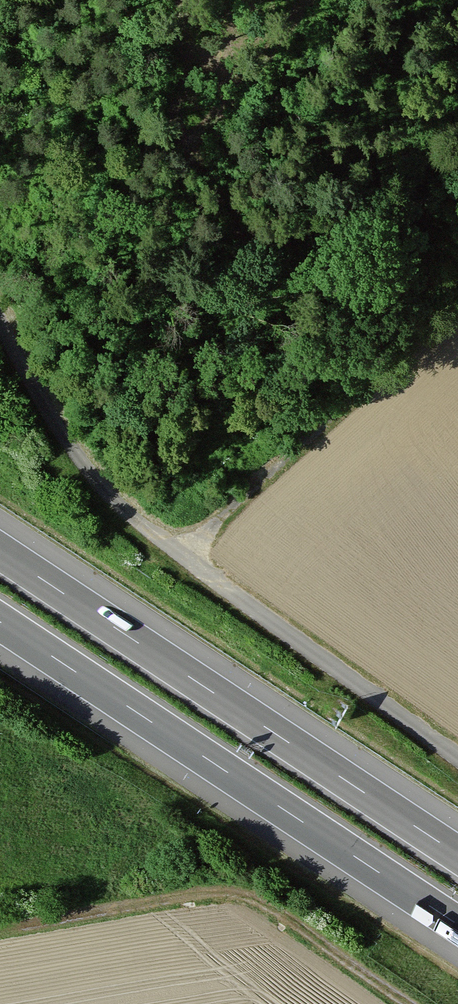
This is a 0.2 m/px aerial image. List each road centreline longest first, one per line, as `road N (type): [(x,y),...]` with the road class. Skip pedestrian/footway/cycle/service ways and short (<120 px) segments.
road 1 (track): [(457,756),(111,496),(74,451),(0,321)]
road 2 (motorway): [(0,622),(457,925)]
road 3 (motorway): [(457,854),(0,551)]
road 4 (track): [(16,929),(187,896),(243,896),(409,1003)]
road 5 (track): [(188,560),(226,512),(371,383)]

